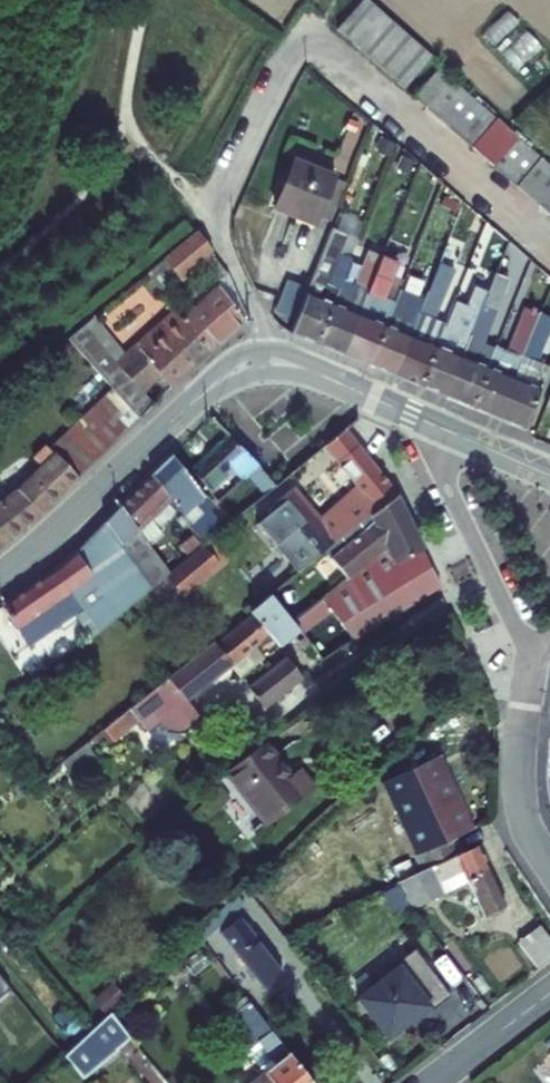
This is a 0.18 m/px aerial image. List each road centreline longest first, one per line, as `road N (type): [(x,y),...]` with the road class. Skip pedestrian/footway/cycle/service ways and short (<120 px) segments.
road 1 (tertiary): [(447,430),(294,364),(242,368),(209,387),(0,573)]
road 2 (residential): [(447,430),(447,481),(532,667)]
road 3 (residential): [(549,867),(524,825),(518,791),(532,667)]
road 4 (residential): [(432,1082),(549,995)]

